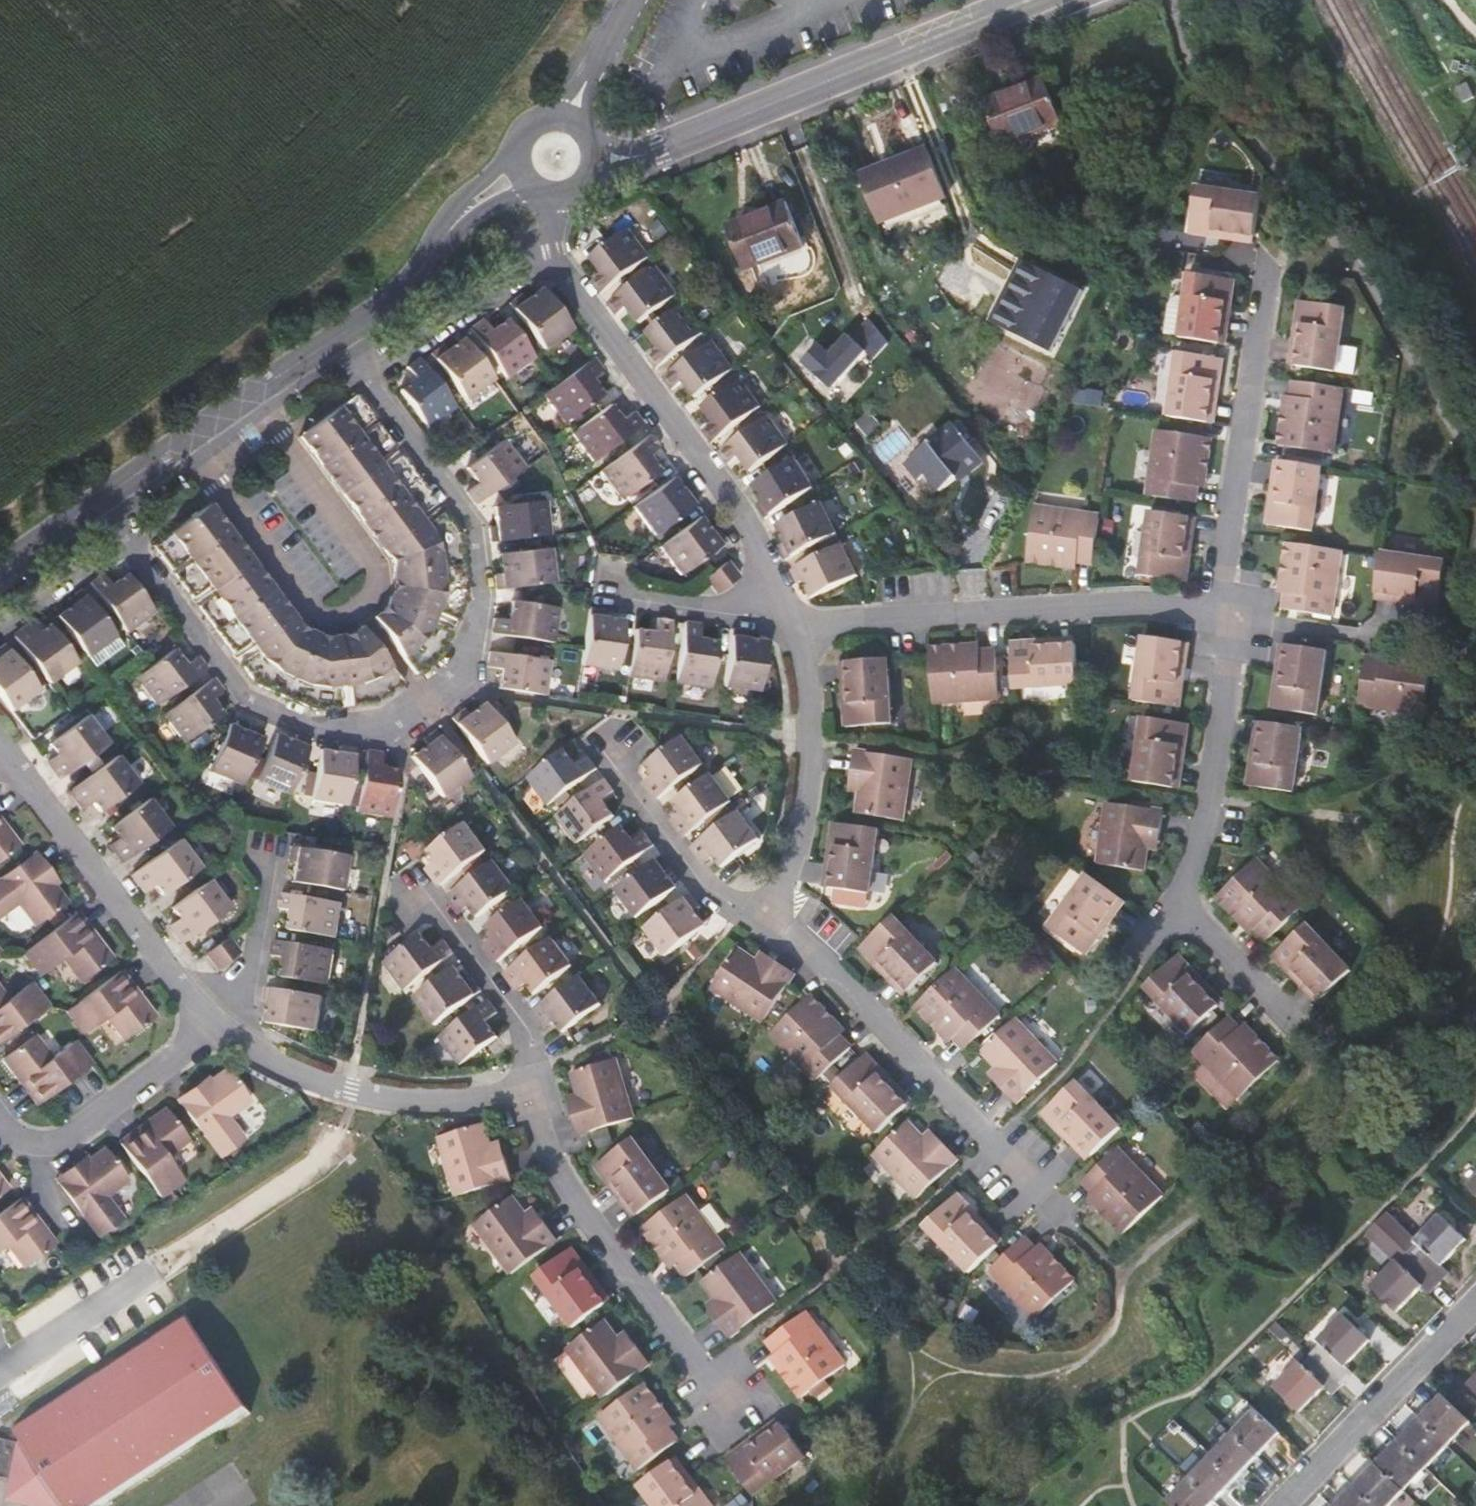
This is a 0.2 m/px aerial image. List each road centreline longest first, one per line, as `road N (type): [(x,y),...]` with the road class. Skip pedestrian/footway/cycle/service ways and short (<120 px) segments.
road 1 (residential): [(101,498),(244,694),(314,723),(373,724),(411,713),(450,684),(473,650),(483,600),(475,531),(337,339)]
road 2 (residential): [(794,623),(734,505),(554,250),(556,194)]
road 3 (tertiary): [(597,161),(660,149),(1032,0)]
road 4 (residential): [(752,916),(807,949),(1062,1218)]
road 5 (residential): [(794,623),(1142,606),(1215,614)]
road 6 (residential): [(532,1081),(568,1187),(725,1401)]
road 7 (residential): [(1269,262),(1215,614)]
road 8 (residential): [(0,750),(214,1023)]
road 9 (residential): [(214,1023),(264,1057),(394,1097),(490,1096),(532,1081)]
road 10 (residential): [(752,916),(789,866),(808,782),(794,623)]
road 11 (residential): [(1215,614),(1229,668),(1210,800),(1183,907)]
road 12 (tertiary): [(101,498),(337,339)]
road 13 (residential): [(1281,1505),(1475,1303)]
road 14 (residential): [(214,1023),(62,1139),(40,1144),(0,1122)]
road 15 (tertiary): [(337,339),(414,281),(452,224),(522,175)]
road 16 (residential): [(419,896),(446,910),(523,1020),(532,1081)]
road 17 (residential): [(618,746),(630,788),(702,885),(752,916)]
road 18 (residential): [(214,1023),(254,966),(272,854)]
road 19 (residential): [(616,594),(794,623)]
road 20 (residential): [(1183,907),(1296,1026)]
road 21 (residential): [(573,116),(632,0)]
road 22 (tertiary): [(0,568),(101,498)]

